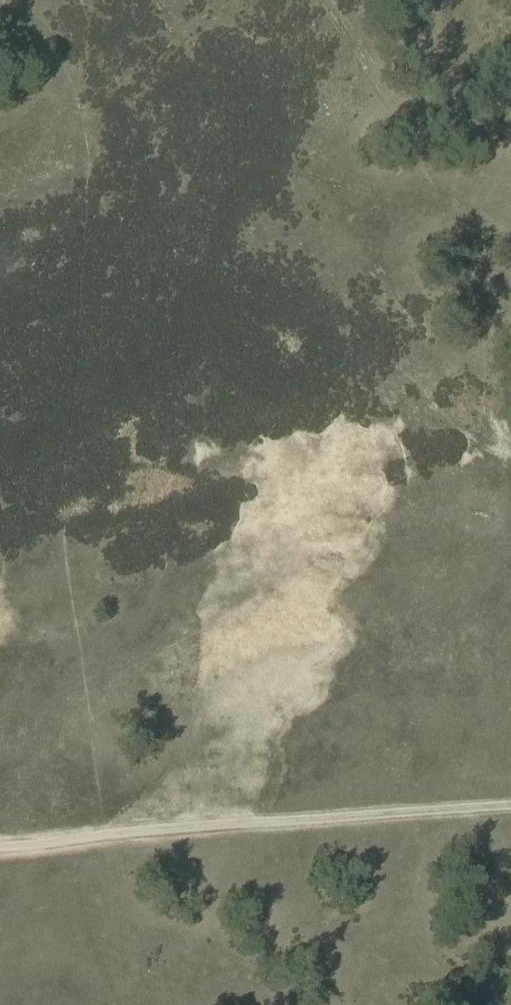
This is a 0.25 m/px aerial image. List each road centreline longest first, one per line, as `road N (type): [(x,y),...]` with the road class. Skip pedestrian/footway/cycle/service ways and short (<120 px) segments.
road 1 (track): [(510,806),(0,849)]

